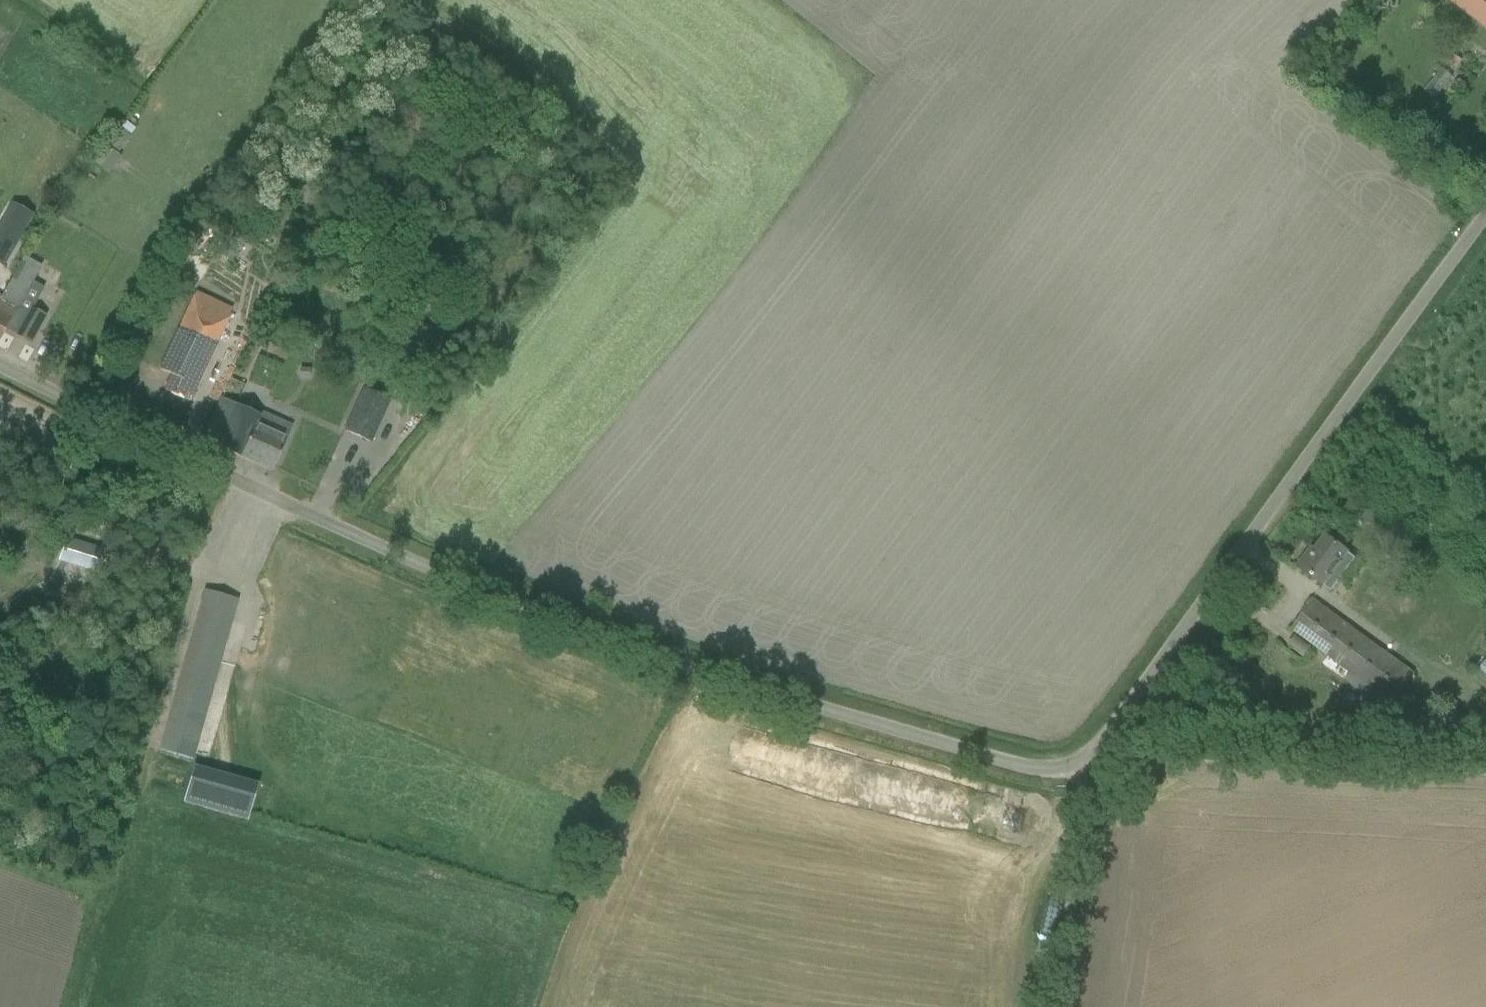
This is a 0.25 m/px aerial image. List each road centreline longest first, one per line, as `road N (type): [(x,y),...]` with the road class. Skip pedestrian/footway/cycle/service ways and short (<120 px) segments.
road 1 (unclassified): [(1485,211),(1114,725),(1067,769),(1010,763),(670,662),(460,581),(0,366)]

